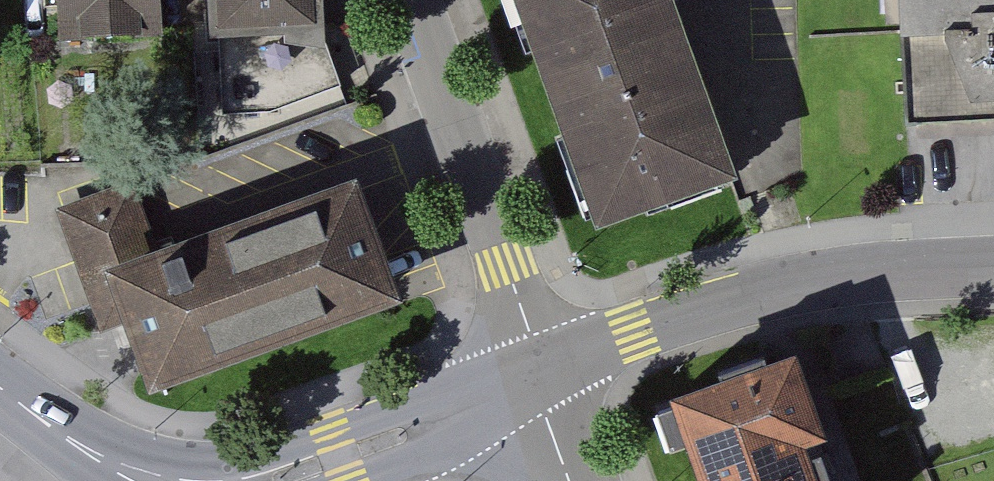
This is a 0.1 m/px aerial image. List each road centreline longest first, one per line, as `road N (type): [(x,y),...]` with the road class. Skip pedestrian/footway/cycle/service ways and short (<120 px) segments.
road 1 (residential): [(537,371),(635,330),(782,288),(993,265)]
road 2 (residential): [(537,371),(507,263),(410,0)]
road 3 (residential): [(537,371),(273,480)]
road 4 (residential): [(156,480),(135,475),(0,387)]

